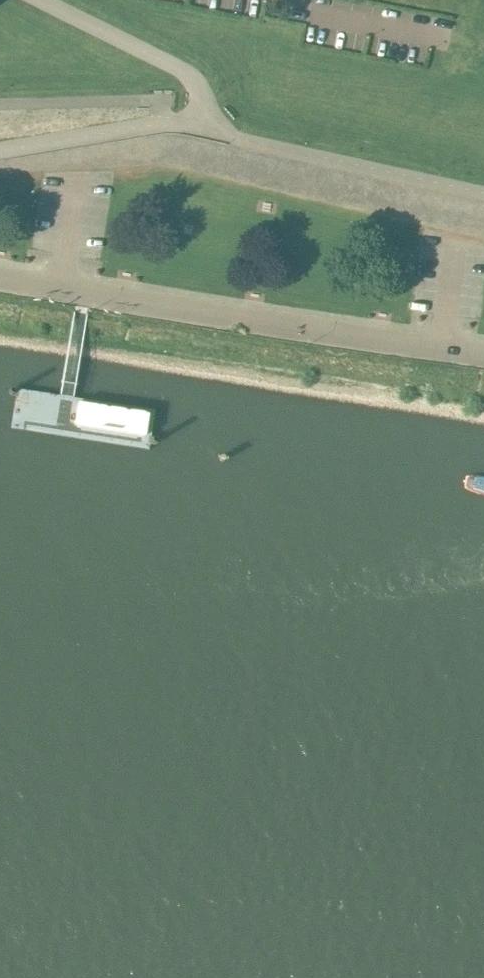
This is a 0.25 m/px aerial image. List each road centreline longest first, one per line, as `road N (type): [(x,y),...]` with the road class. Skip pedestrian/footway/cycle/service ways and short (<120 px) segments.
road 1 (residential): [(483,353),(0,276)]
road 2 (residential): [(204,129),(483,192)]
road 3 (residential): [(204,129),(200,87),(187,72),(42,0)]
road 4 (residential): [(0,149),(149,124),(204,129)]
road 5 (residential): [(450,39),(302,10),(290,0)]

